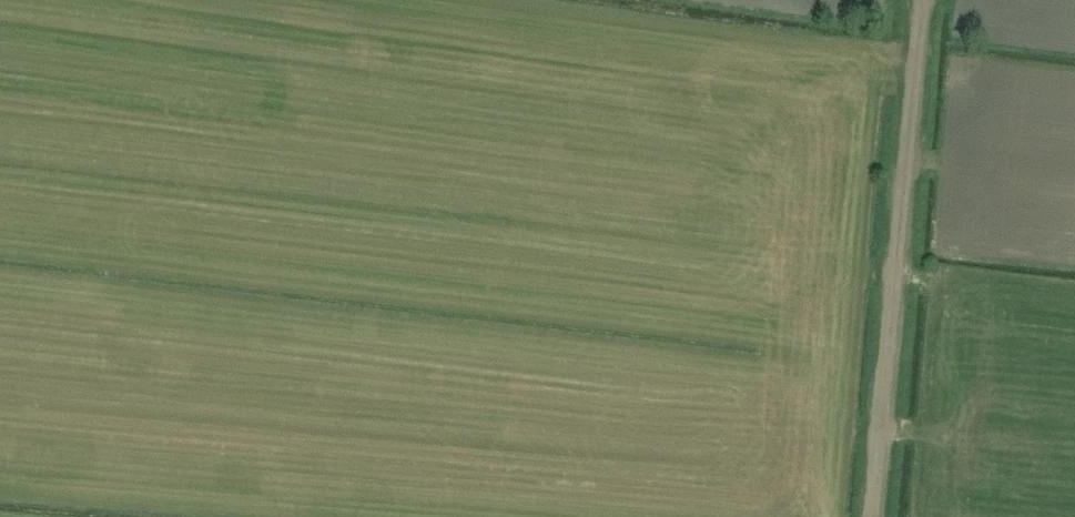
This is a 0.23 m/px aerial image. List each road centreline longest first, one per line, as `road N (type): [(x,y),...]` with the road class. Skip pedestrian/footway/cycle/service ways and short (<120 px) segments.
road 1 (track): [(874,516),(922,0)]

